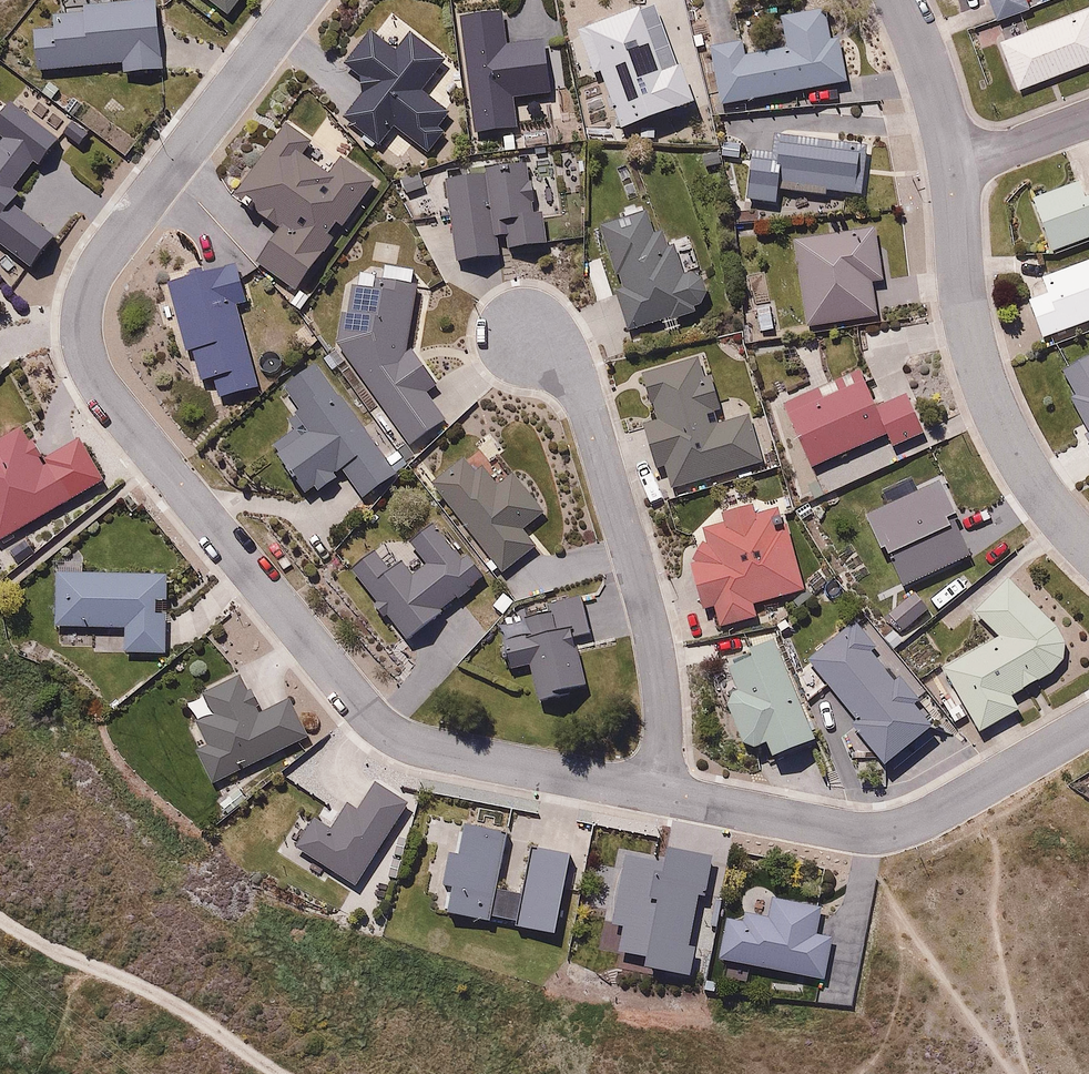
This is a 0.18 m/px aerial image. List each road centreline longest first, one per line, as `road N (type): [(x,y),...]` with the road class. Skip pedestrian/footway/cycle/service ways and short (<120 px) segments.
road 1 (residential): [(304,0),(101,269),(85,307),(95,374),(158,463),(377,723),(414,744),(663,795)]
road 2 (residential): [(663,795),(652,632),(576,393),(527,339)]
road 3 (residential): [(663,795),(864,834),(898,831),(1088,725)]
road 4 (residential): [(955,167),(965,303),(993,407),(1053,510),(1088,549)]
road 5 (residential): [(901,0),(927,59),(955,167)]
road 6 (residential): [(955,167),(1088,116)]

